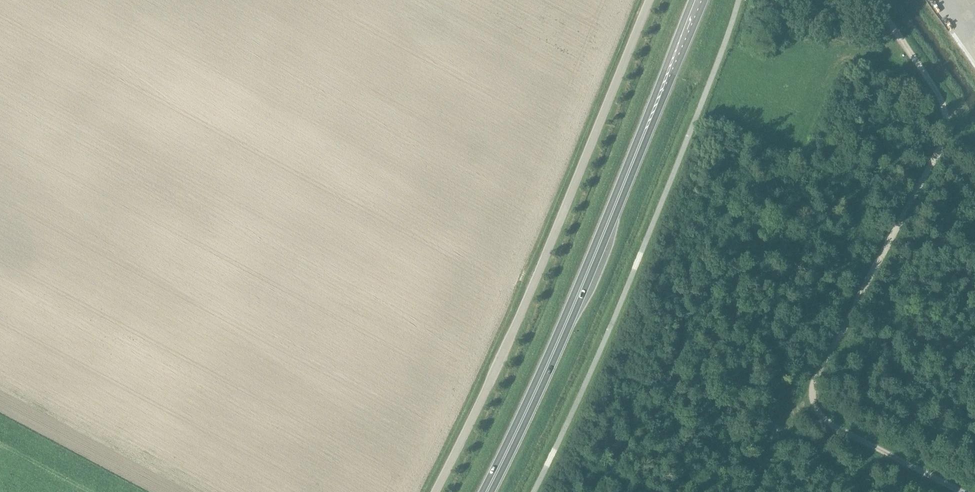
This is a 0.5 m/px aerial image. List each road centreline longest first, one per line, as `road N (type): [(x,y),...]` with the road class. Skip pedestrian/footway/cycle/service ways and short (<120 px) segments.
road 1 (unclassified): [(427,491),(520,312),(649,0)]
road 2 (trunk): [(487,491),(698,0)]

